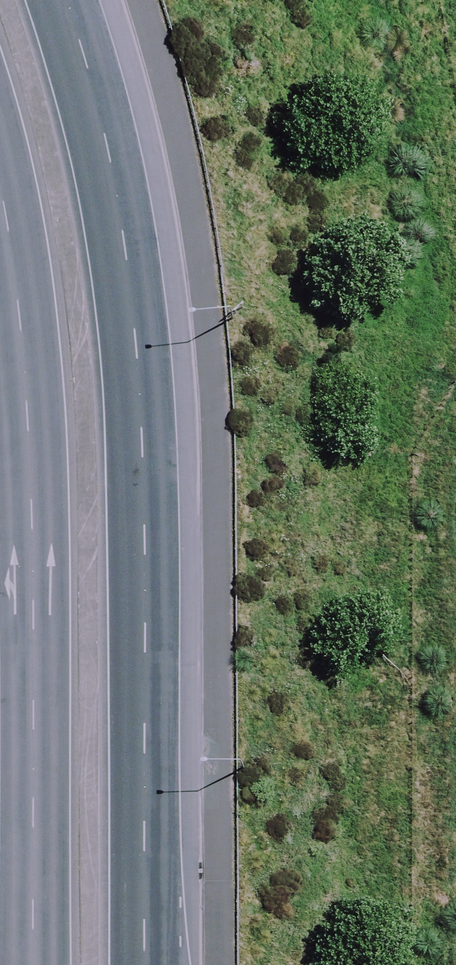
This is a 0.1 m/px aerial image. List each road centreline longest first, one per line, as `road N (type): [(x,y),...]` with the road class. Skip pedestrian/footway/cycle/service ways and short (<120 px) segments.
road 1 (secondary): [(67,0),(112,160),(142,411),(147,964)]
road 2 (secondary): [(31,964),(29,423),(0,204)]

